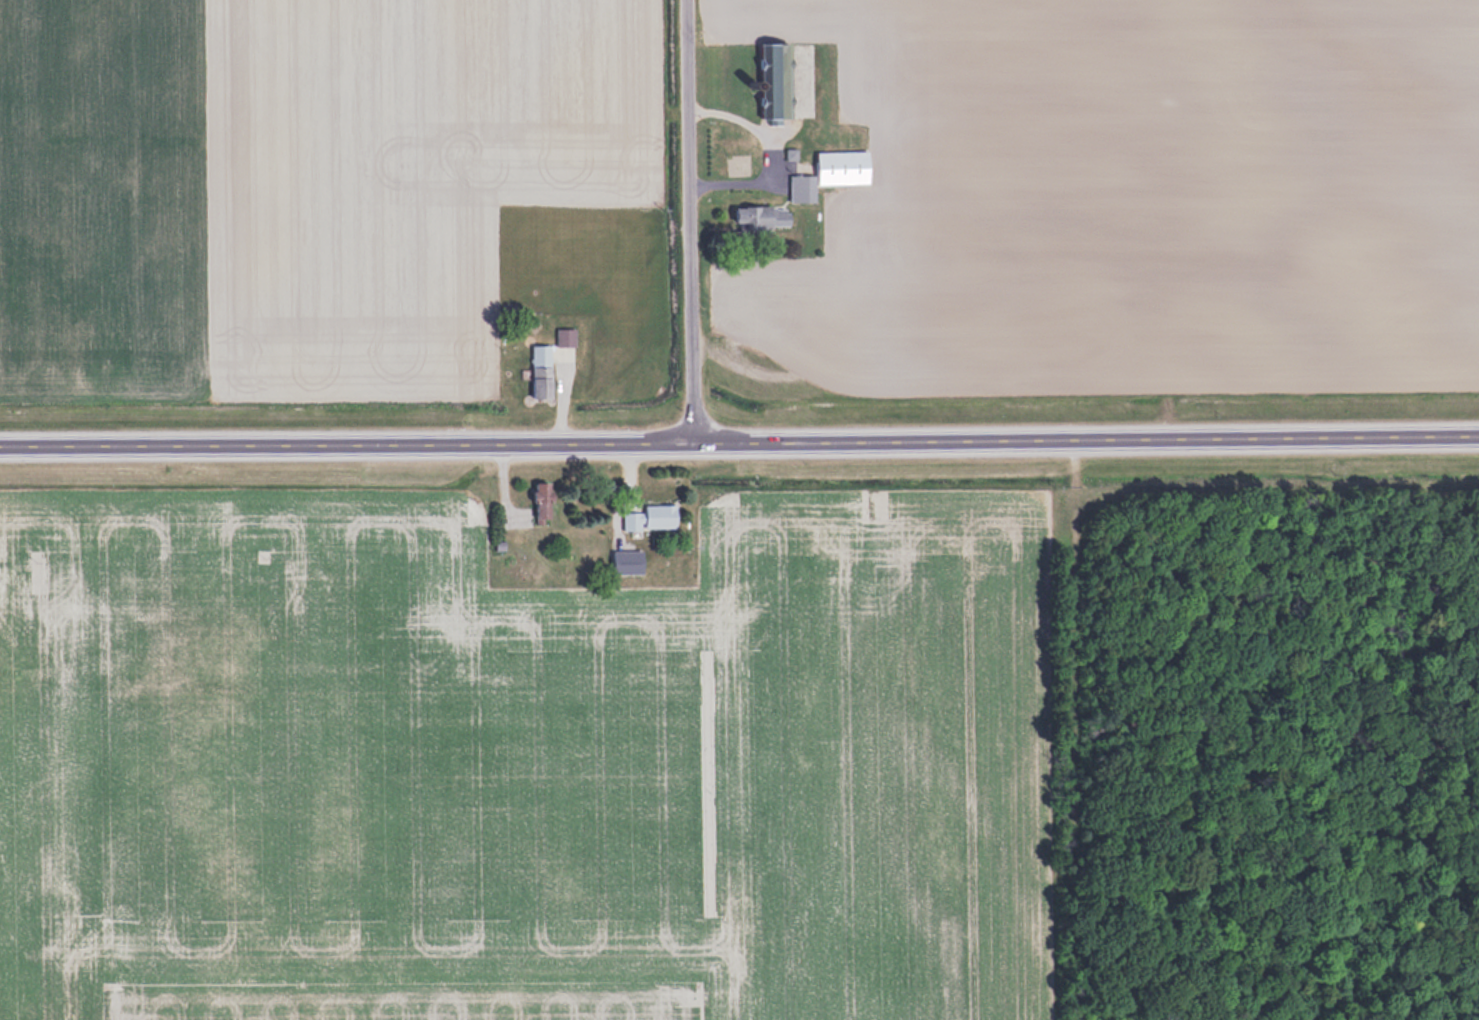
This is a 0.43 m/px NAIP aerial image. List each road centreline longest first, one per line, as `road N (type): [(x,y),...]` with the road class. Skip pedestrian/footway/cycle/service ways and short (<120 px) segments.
road 1 (primary): [(1478,439),(699,446)]
road 2 (primary): [(0,450),(699,446)]
road 3 (residential): [(699,446),(686,0)]

